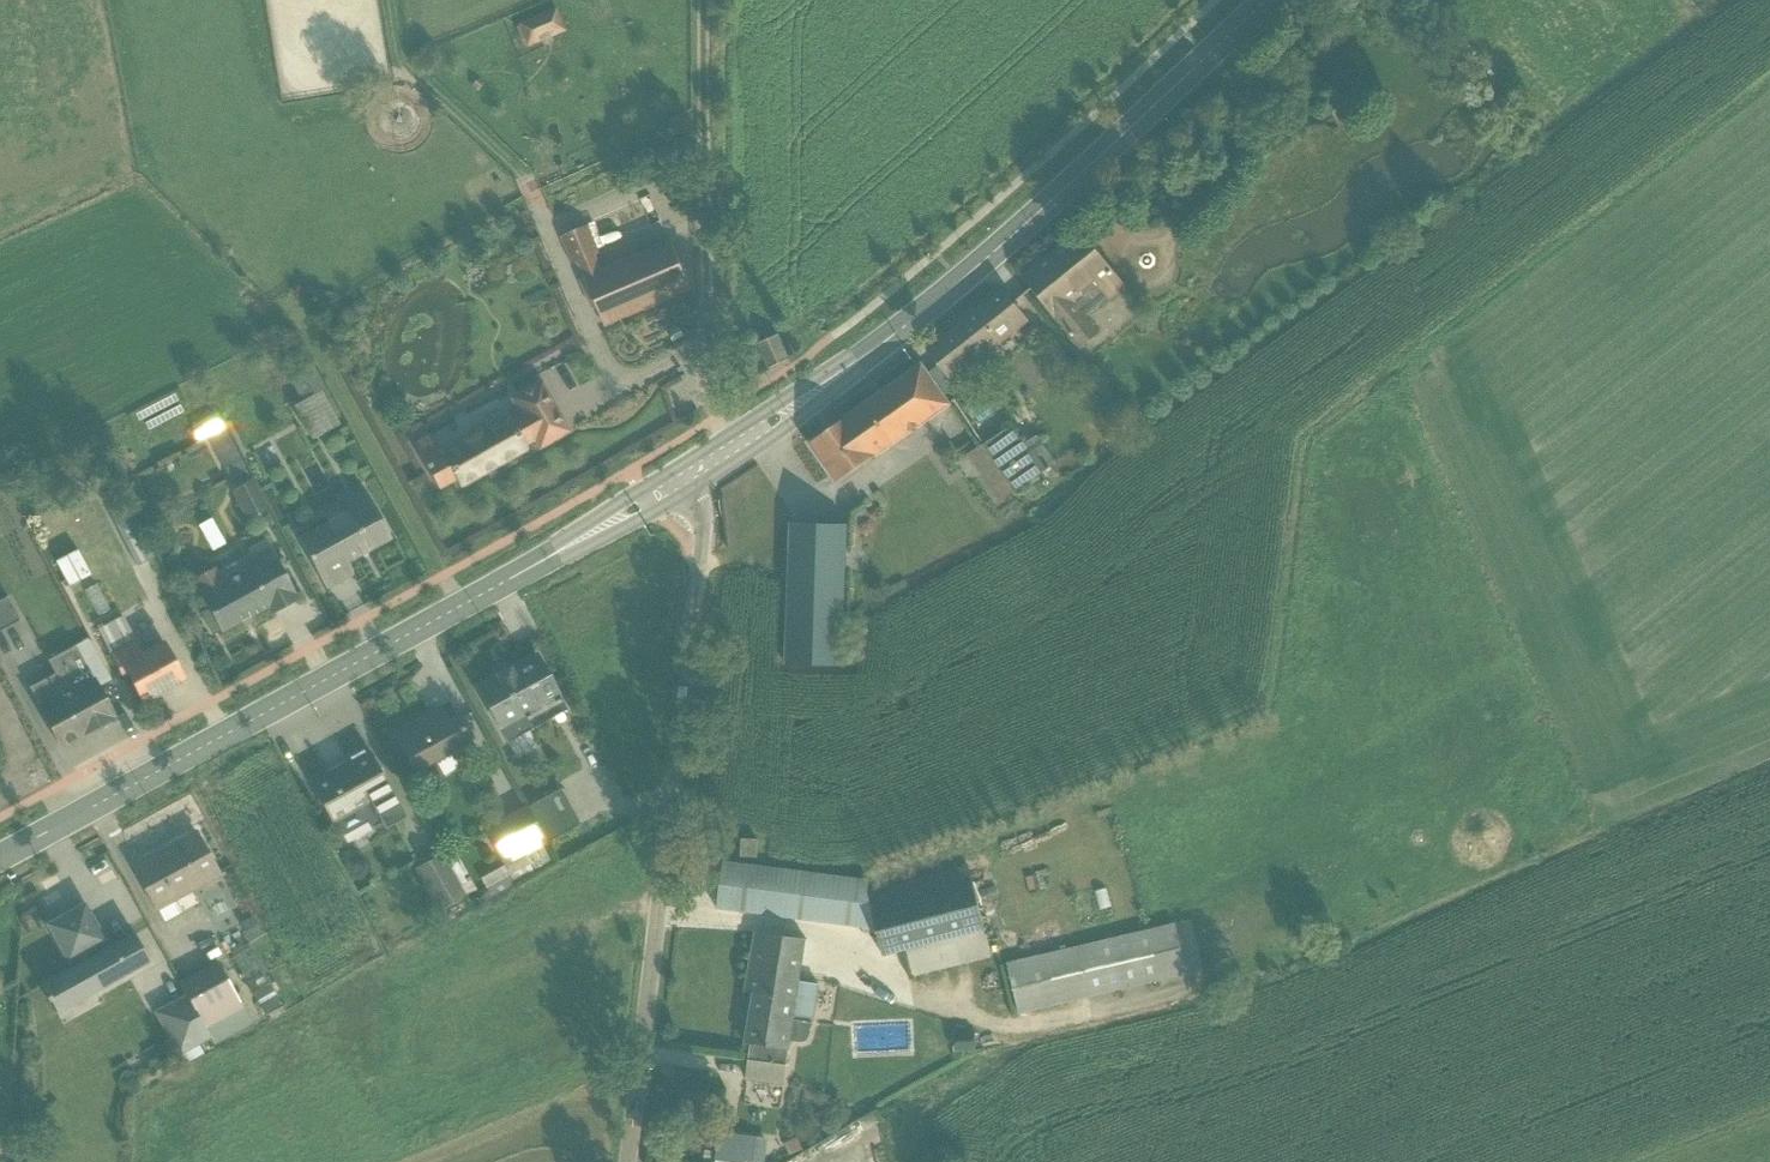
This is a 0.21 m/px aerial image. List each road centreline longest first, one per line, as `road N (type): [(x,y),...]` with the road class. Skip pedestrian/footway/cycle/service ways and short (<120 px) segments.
road 1 (secondary): [(708,462),(0,855)]
road 2 (secondary): [(1261,0),(900,327),(708,462)]
road 3 (unclassified): [(625,1161),(708,462)]
road 4 (track): [(708,462),(707,0)]

